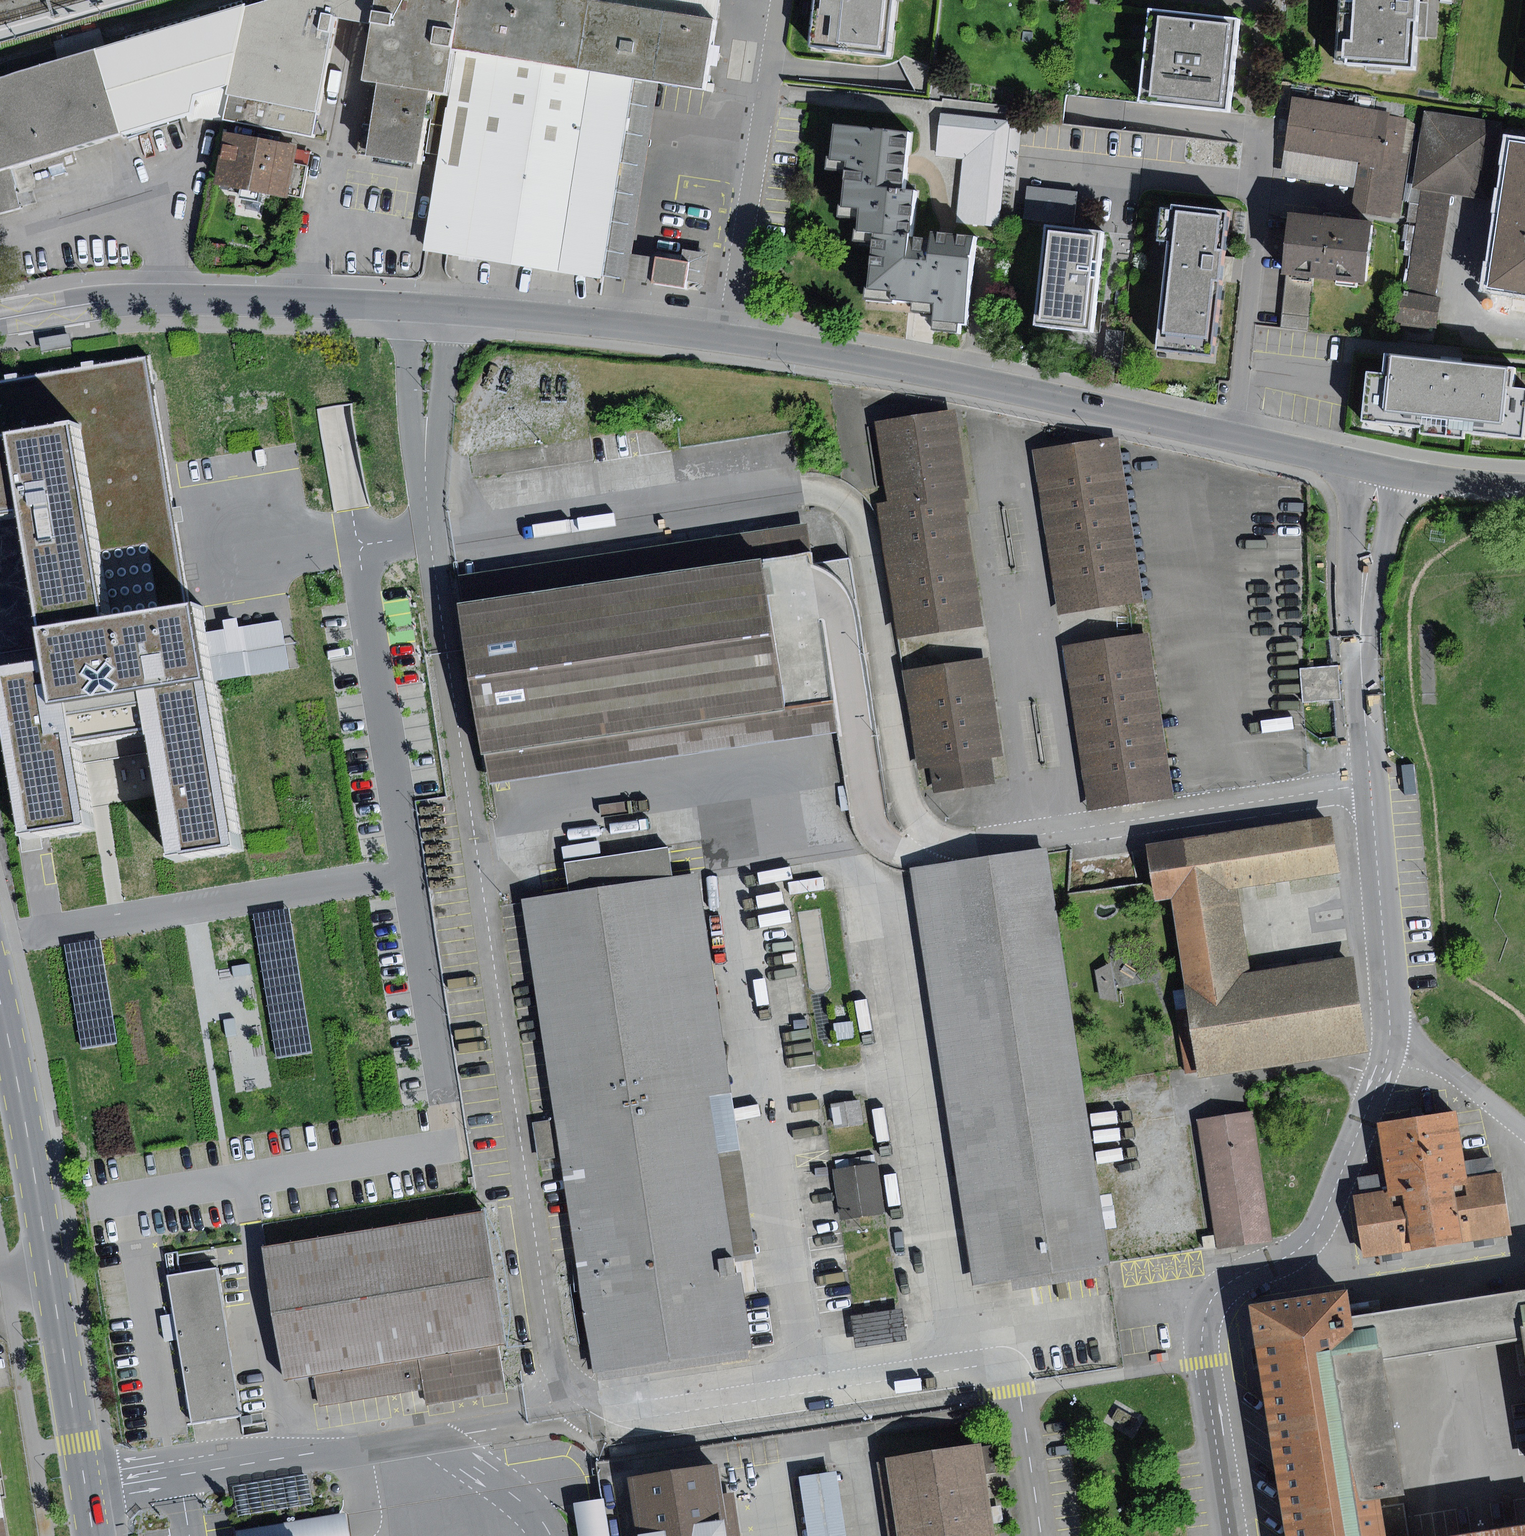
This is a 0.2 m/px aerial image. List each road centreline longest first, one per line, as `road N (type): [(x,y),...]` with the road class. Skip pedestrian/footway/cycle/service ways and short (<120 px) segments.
road 1 (residential): [(1524,488),(1379,473),(993,385),(734,339),(302,302)]
road 2 (secondary): [(0,1002),(94,1535)]
road 3 (residential): [(302,302),(144,298),(0,319)]
road 4 (unclassified): [(302,302),(359,20)]

